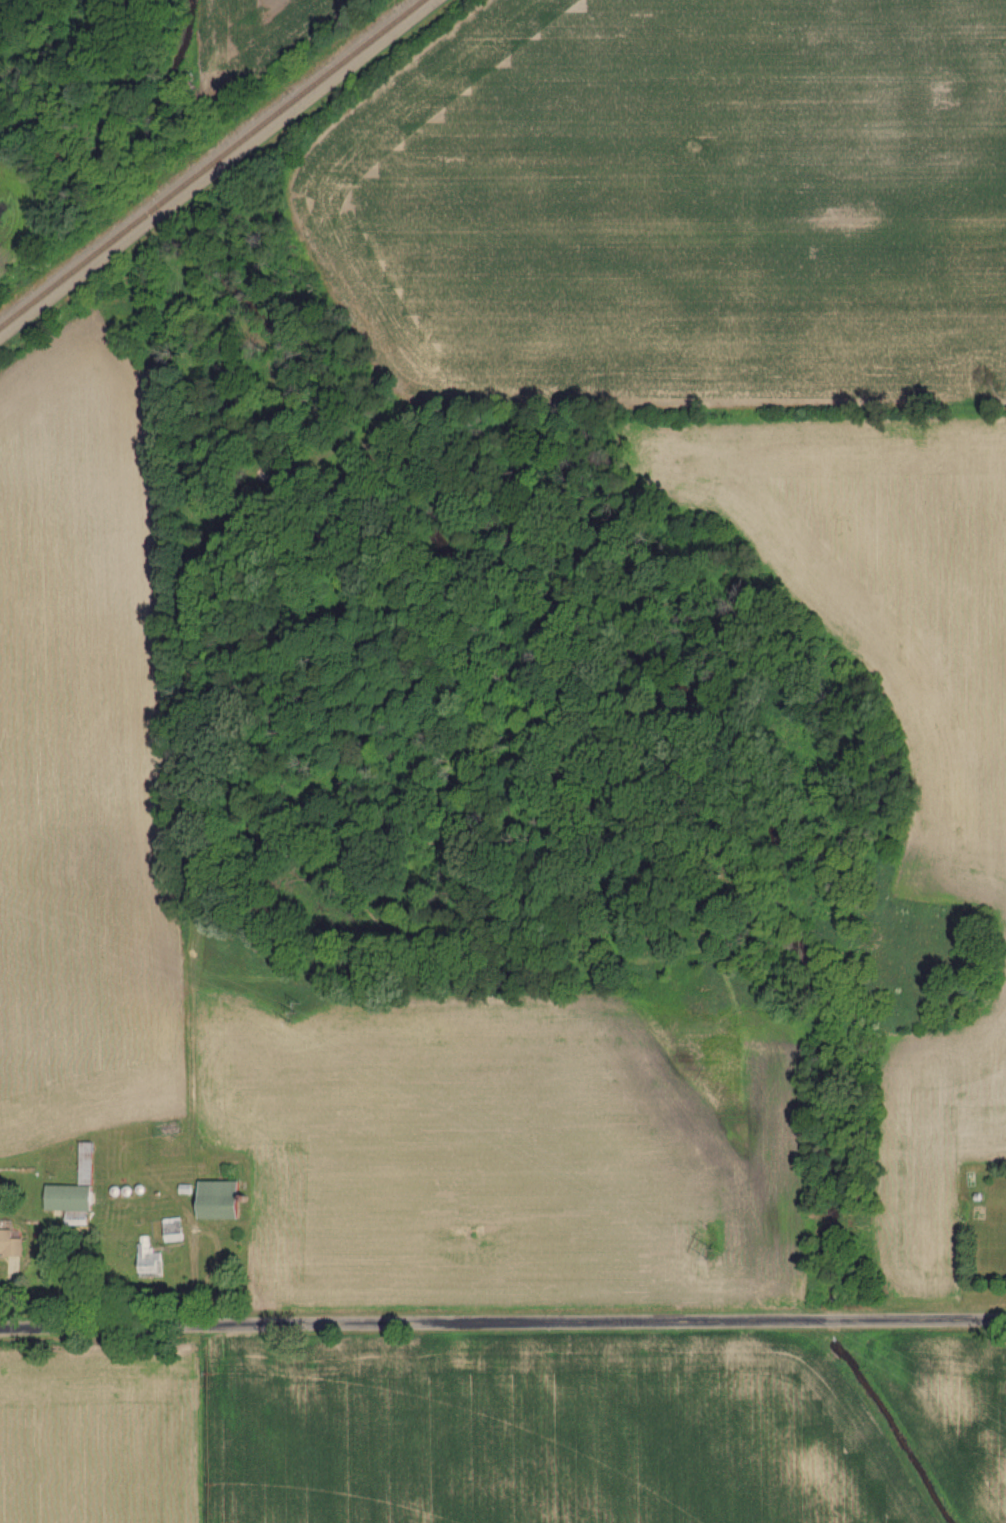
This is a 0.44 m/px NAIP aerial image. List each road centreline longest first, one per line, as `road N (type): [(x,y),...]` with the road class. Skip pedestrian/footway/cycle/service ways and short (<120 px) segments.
road 1 (tertiary): [(0,1320),(1005,1315)]

